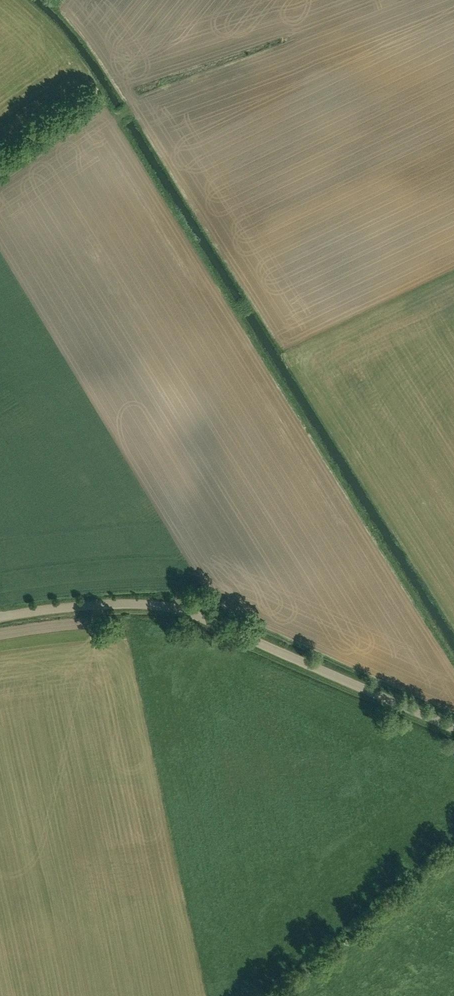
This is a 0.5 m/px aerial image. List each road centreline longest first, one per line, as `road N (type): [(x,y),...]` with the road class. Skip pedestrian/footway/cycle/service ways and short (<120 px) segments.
road 1 (unclassified): [(0,617),(115,602),(162,606),(453,728)]

